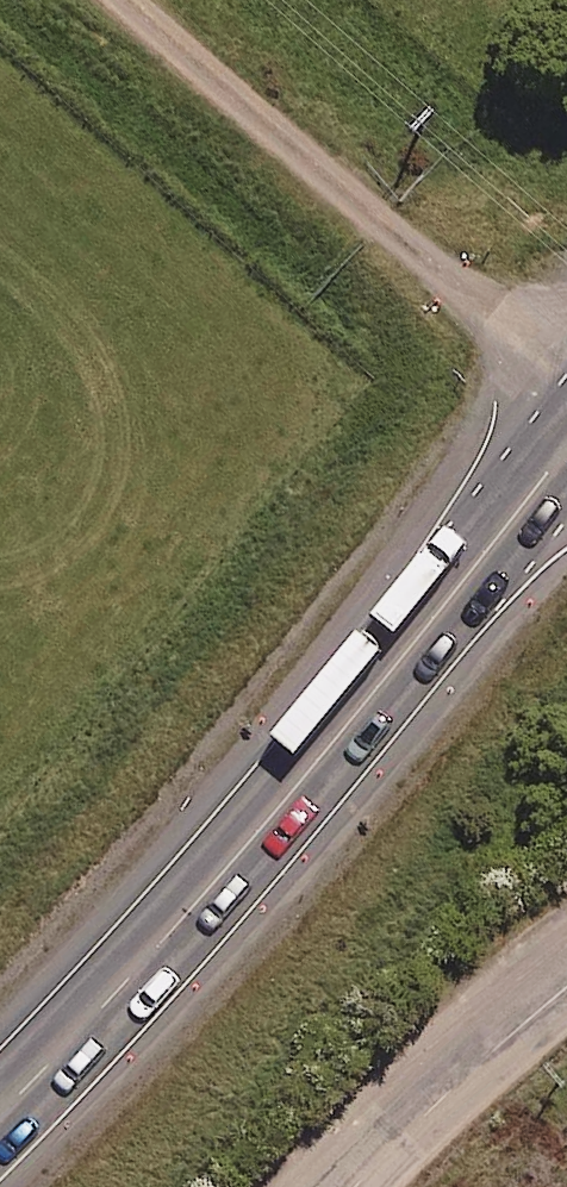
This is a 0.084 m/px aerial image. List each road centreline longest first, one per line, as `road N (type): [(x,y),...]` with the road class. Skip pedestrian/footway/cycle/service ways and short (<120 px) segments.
road 1 (trunk): [(566,448),(498,545),(131,983),(0,1117)]
road 2 (unclassified): [(566,383),(124,0)]
road 3 (tertiary): [(353,1186),(442,1093),(566,989)]

